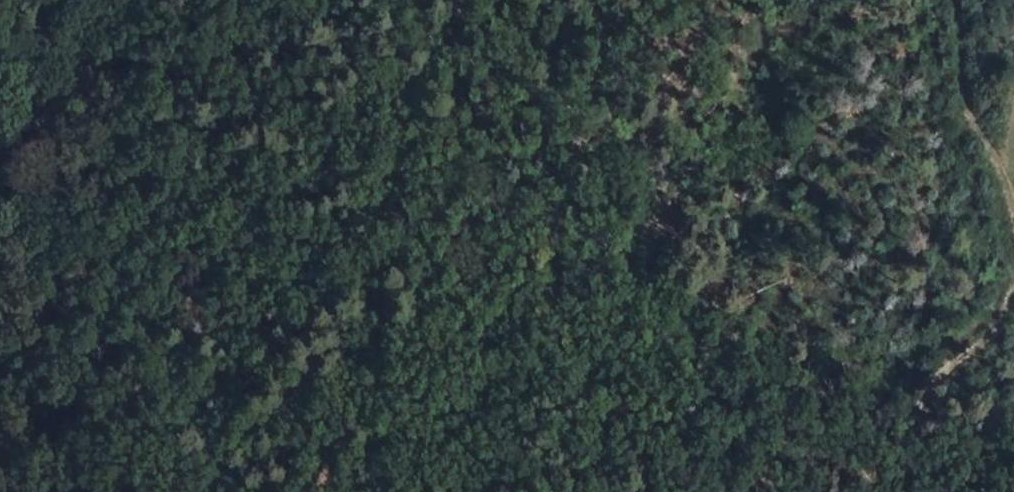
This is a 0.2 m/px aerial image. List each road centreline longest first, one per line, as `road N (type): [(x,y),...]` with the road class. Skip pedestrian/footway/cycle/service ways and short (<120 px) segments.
road 1 (track): [(1013,200),(957,78),(953,0)]

